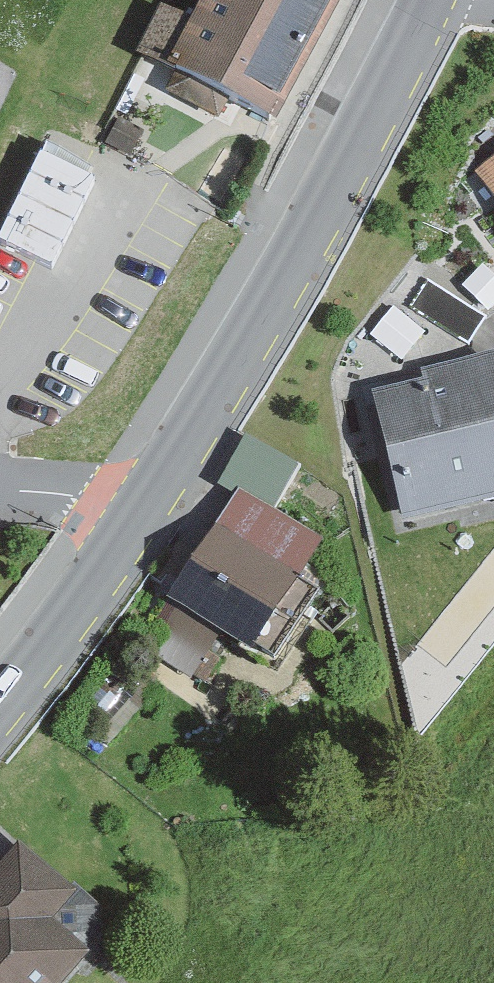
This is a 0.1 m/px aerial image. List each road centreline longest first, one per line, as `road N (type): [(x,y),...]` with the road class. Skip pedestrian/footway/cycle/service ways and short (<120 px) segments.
road 1 (secondary): [(145,508),(297,268),(416,0)]
road 2 (secondary): [(0,686),(145,508)]
road 3 (residential): [(0,503),(145,508)]

